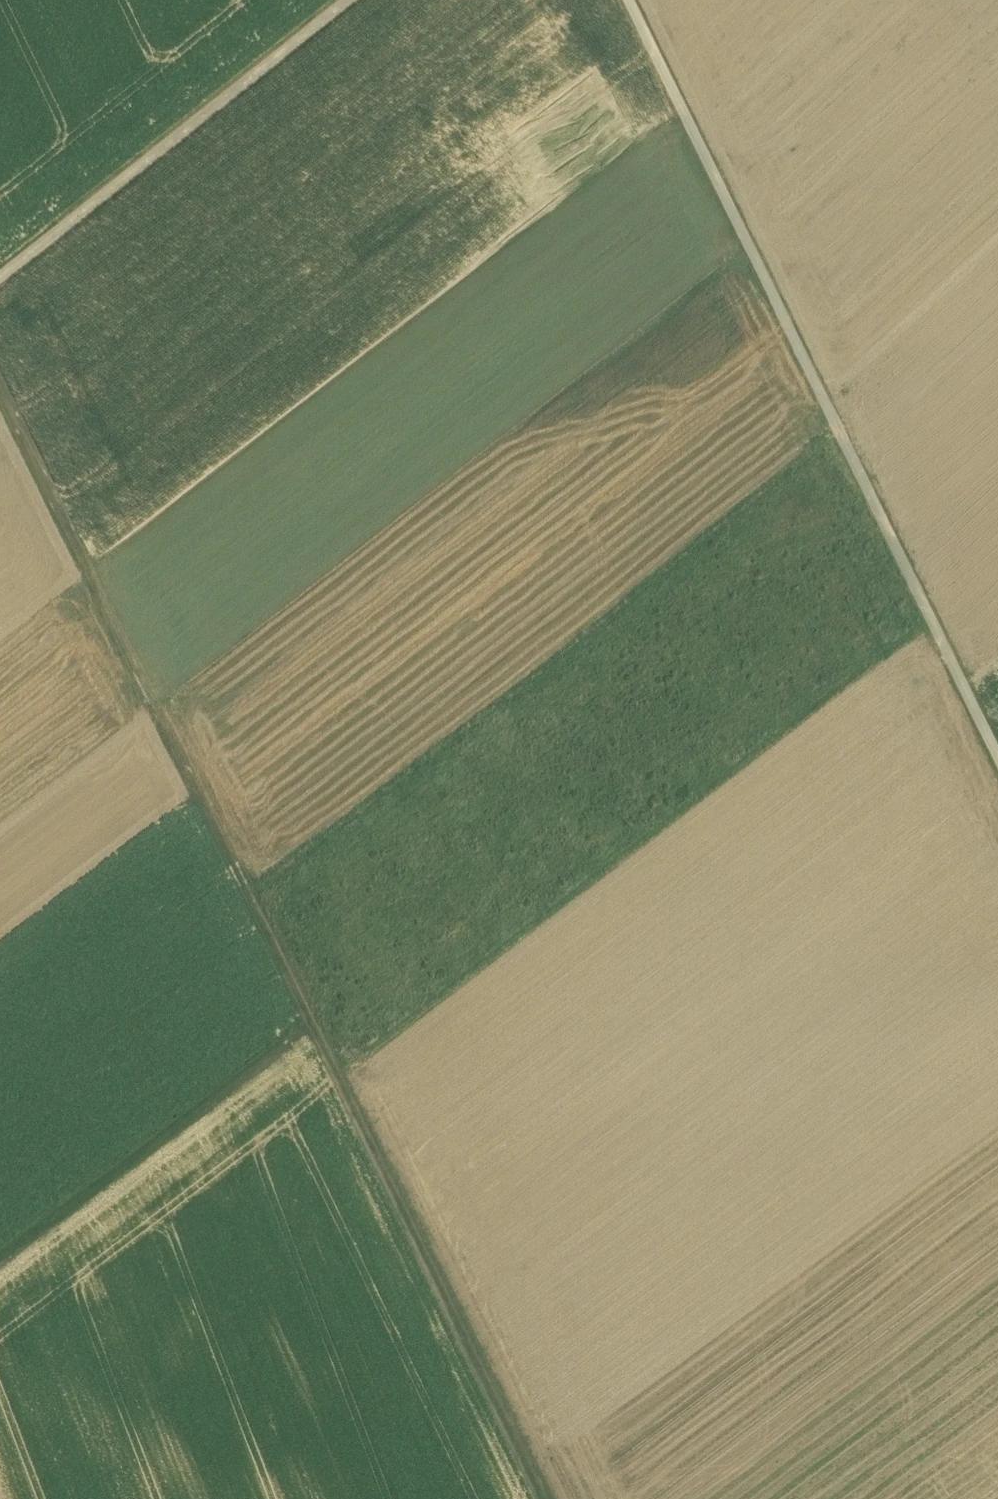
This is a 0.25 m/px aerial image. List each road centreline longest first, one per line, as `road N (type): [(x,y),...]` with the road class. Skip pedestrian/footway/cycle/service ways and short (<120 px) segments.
road 1 (track): [(0,387),(546,1498)]
road 2 (track): [(997,759),(626,0)]
road 3 (track): [(0,278),(349,0)]
road 4 (track): [(305,1021),(0,1280)]

